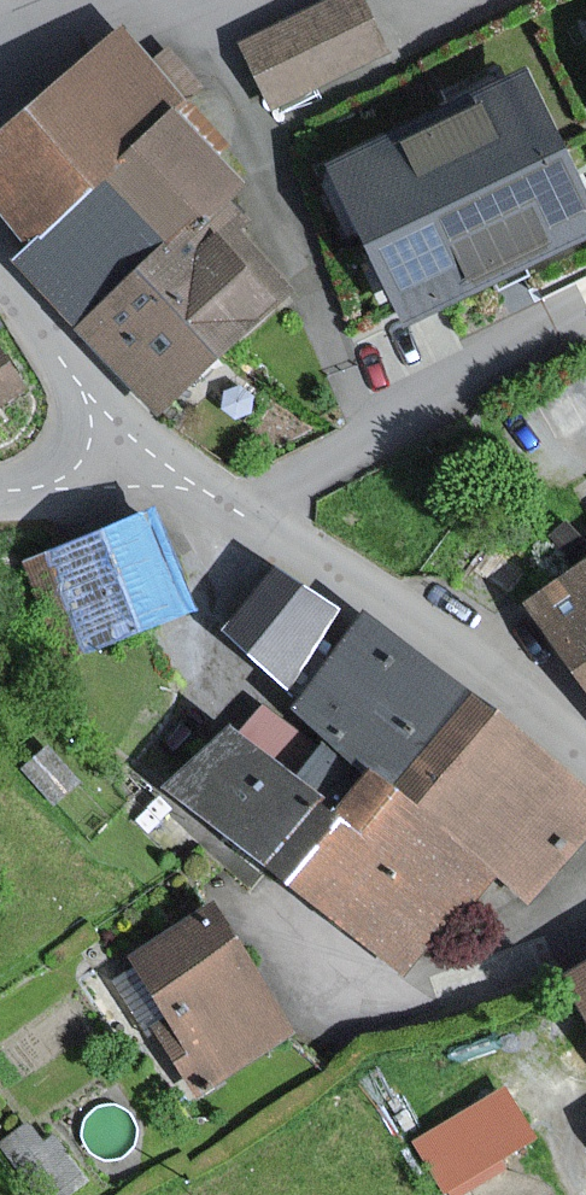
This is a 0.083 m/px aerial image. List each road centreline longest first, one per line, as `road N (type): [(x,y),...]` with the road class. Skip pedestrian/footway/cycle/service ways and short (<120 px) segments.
road 1 (tertiary): [(585,751),(516,684),(417,612),(186,486),(126,439)]
road 2 (tertiary): [(126,439),(0,271)]
road 3 (unclassified): [(126,439),(50,487),(0,493)]

